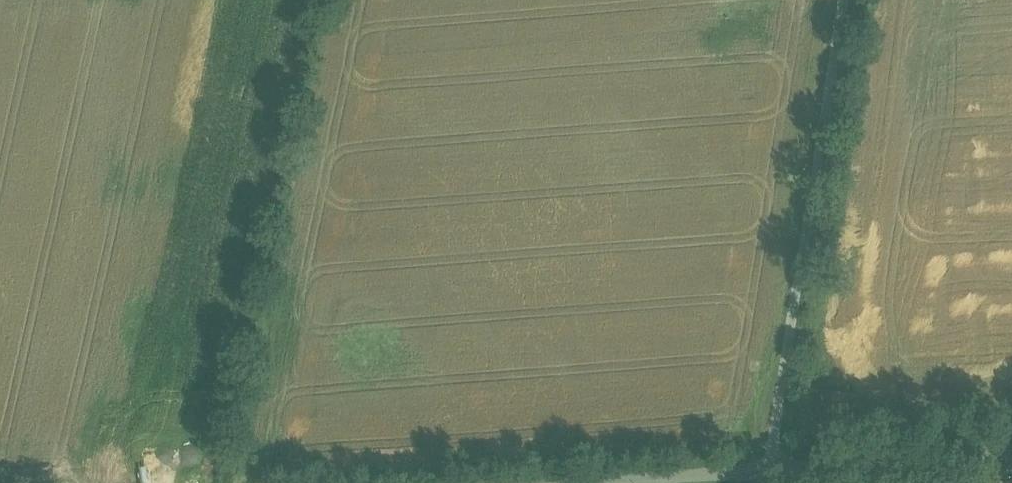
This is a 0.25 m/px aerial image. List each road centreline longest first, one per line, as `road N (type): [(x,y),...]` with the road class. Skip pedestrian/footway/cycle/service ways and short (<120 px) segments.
road 1 (unclassified): [(1011,457),(654,482)]

